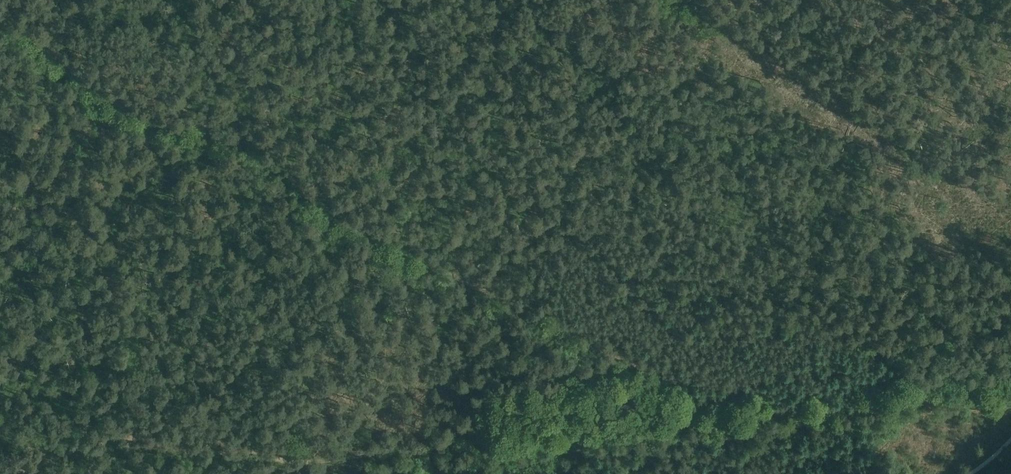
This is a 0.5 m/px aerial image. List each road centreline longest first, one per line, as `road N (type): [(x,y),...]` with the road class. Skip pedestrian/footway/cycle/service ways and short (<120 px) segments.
road 1 (track): [(8,473),(112,439),(309,466),(920,401)]
road 2 (track): [(731,420),(336,214),(246,141),(151,117),(33,45),(0,12)]

